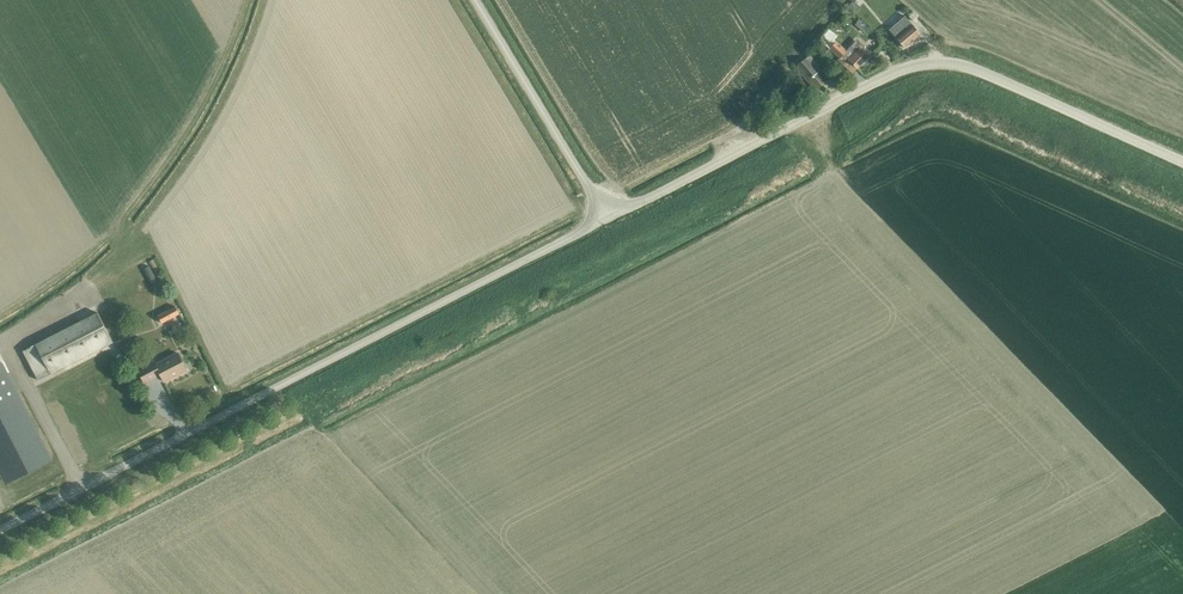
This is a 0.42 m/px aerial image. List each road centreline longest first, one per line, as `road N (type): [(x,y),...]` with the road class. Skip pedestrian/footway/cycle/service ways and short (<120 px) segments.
road 1 (unclassified): [(0,530),(606,219)]
road 2 (unclassified): [(606,219),(920,63),(971,68),(1182,162)]
road 3 (unclassified): [(606,219),(476,0)]

